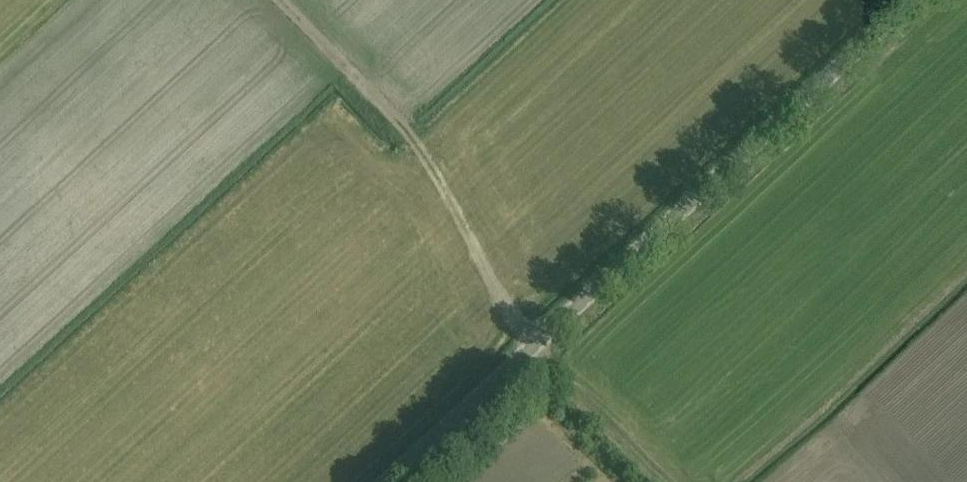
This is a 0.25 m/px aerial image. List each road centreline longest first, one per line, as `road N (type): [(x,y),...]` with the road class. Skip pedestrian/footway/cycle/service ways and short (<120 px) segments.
road 1 (unclassified): [(391,481),(914,0)]
road 2 (track): [(669,481),(554,364),(412,135),(280,0)]

